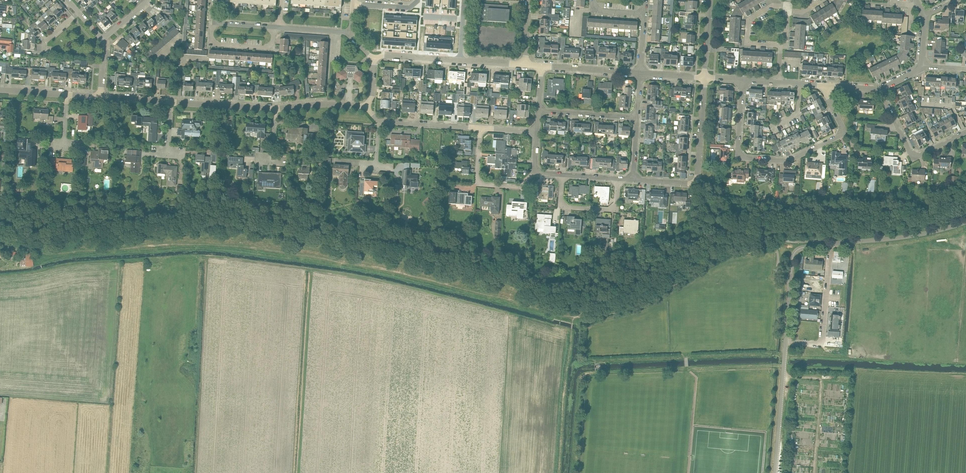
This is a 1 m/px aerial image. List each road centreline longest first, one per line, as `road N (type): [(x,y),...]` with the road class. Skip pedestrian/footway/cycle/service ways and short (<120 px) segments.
road 1 (track): [(576,316),(255,248),(52,253),(0,246)]
road 2 (residential): [(827,86),(843,133),(788,161),(746,158),(738,148),(743,80)]
road 3 (unclassified): [(830,244),(965,222)]
road 4 (track): [(815,472),(822,377),(783,376)]
road 5 (track): [(576,316),(647,300),(699,269)]
road 6 (residential): [(880,89),(914,155),(965,131)]
road 7 (unclassified): [(786,342),(823,337),(830,244)]
road 8 (unclassified): [(786,342),(775,472)]
road 9 (unclassified): [(786,342),(794,254),(830,244)]

